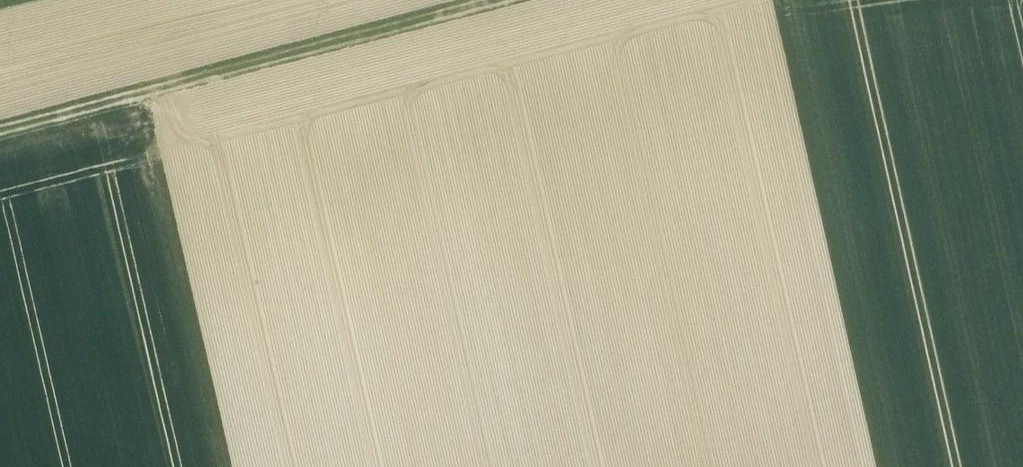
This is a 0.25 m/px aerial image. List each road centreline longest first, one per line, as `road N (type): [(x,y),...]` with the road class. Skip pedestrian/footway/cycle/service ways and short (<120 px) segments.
road 1 (track): [(0,127),(504,0)]

